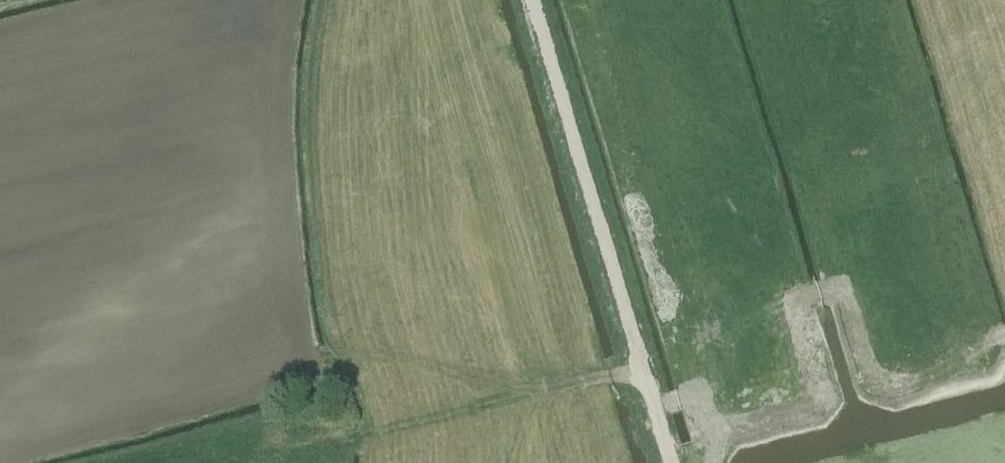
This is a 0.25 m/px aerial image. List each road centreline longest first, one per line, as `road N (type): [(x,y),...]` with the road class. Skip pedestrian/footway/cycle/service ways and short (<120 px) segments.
road 1 (track): [(642,371),(531,0)]
road 2 (track): [(642,371),(373,432),(371,462)]
road 3 (track): [(525,399),(386,344),(298,359)]

